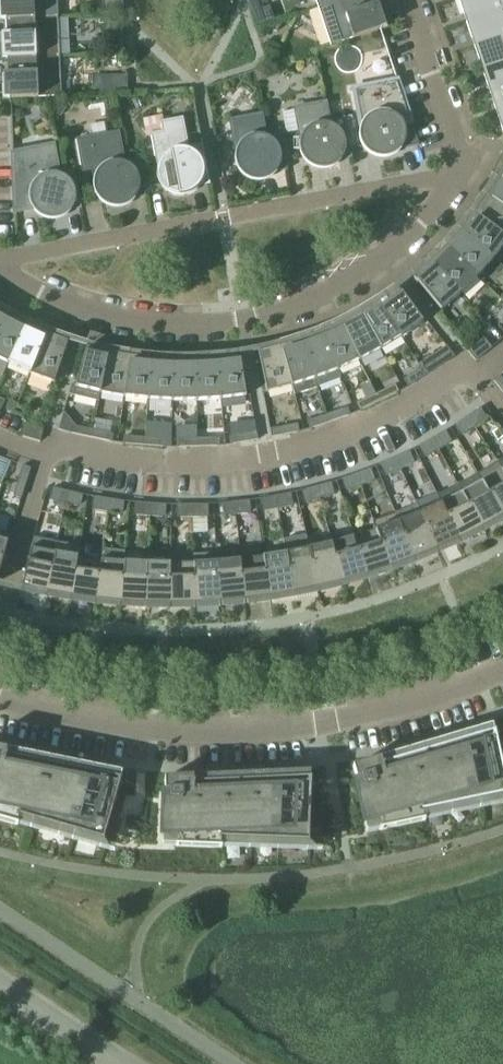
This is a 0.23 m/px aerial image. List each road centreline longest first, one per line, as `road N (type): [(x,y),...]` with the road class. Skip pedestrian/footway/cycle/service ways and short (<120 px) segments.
road 1 (residential): [(464,173),(391,258),(317,299),(244,321),(189,327),(120,320),(0,276)]
road 2 (residential): [(0,699),(157,731),(243,732),(399,705),(502,668)]
road 3 (residential): [(0,264),(464,173)]
road 4 (residential): [(470,373),(353,433),(267,456),(170,463),(47,454)]
road 5 (residential): [(464,173),(408,0)]
road 6 (residential): [(0,620),(47,454)]
road 7 (unclassified): [(117,1063),(0,986)]

